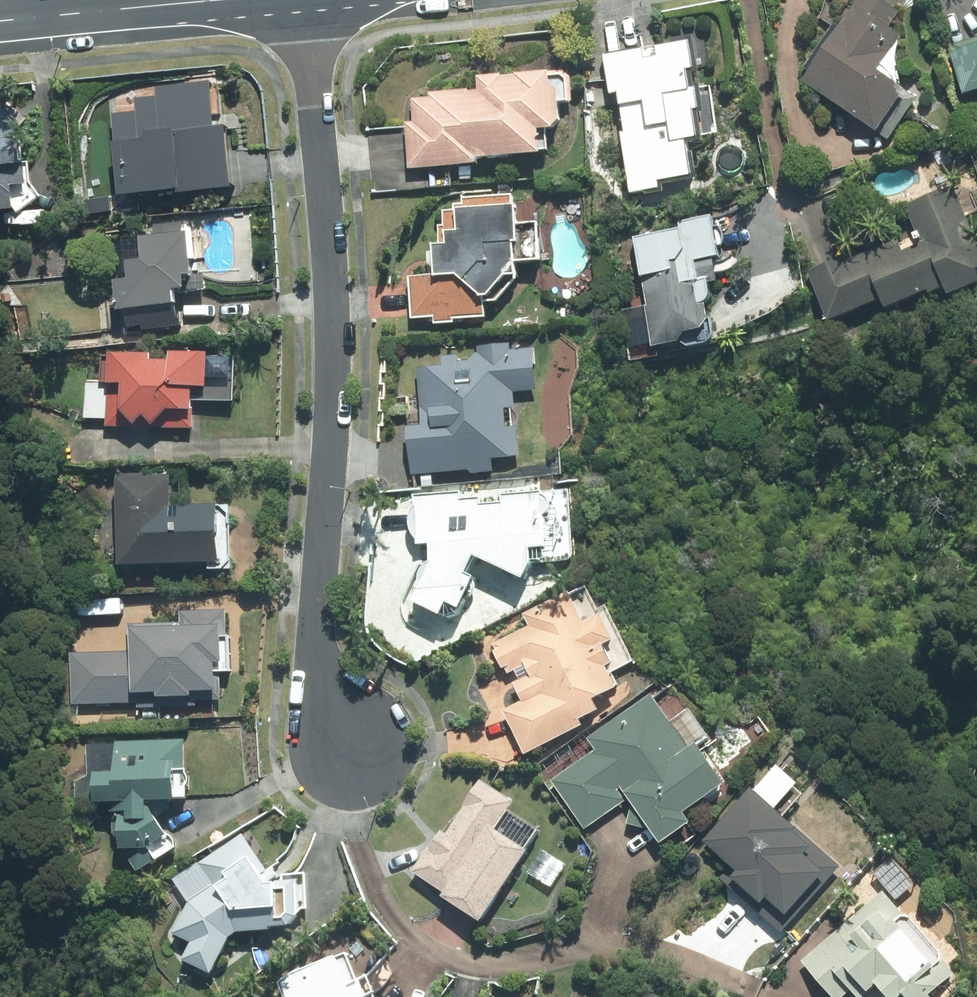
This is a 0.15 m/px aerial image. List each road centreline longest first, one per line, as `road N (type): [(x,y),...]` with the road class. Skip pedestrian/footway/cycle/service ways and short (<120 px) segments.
road 1 (residential): [(292,1),(330,331),(324,656),(361,758)]
road 2 (tertiary): [(292,1),(0,25)]

